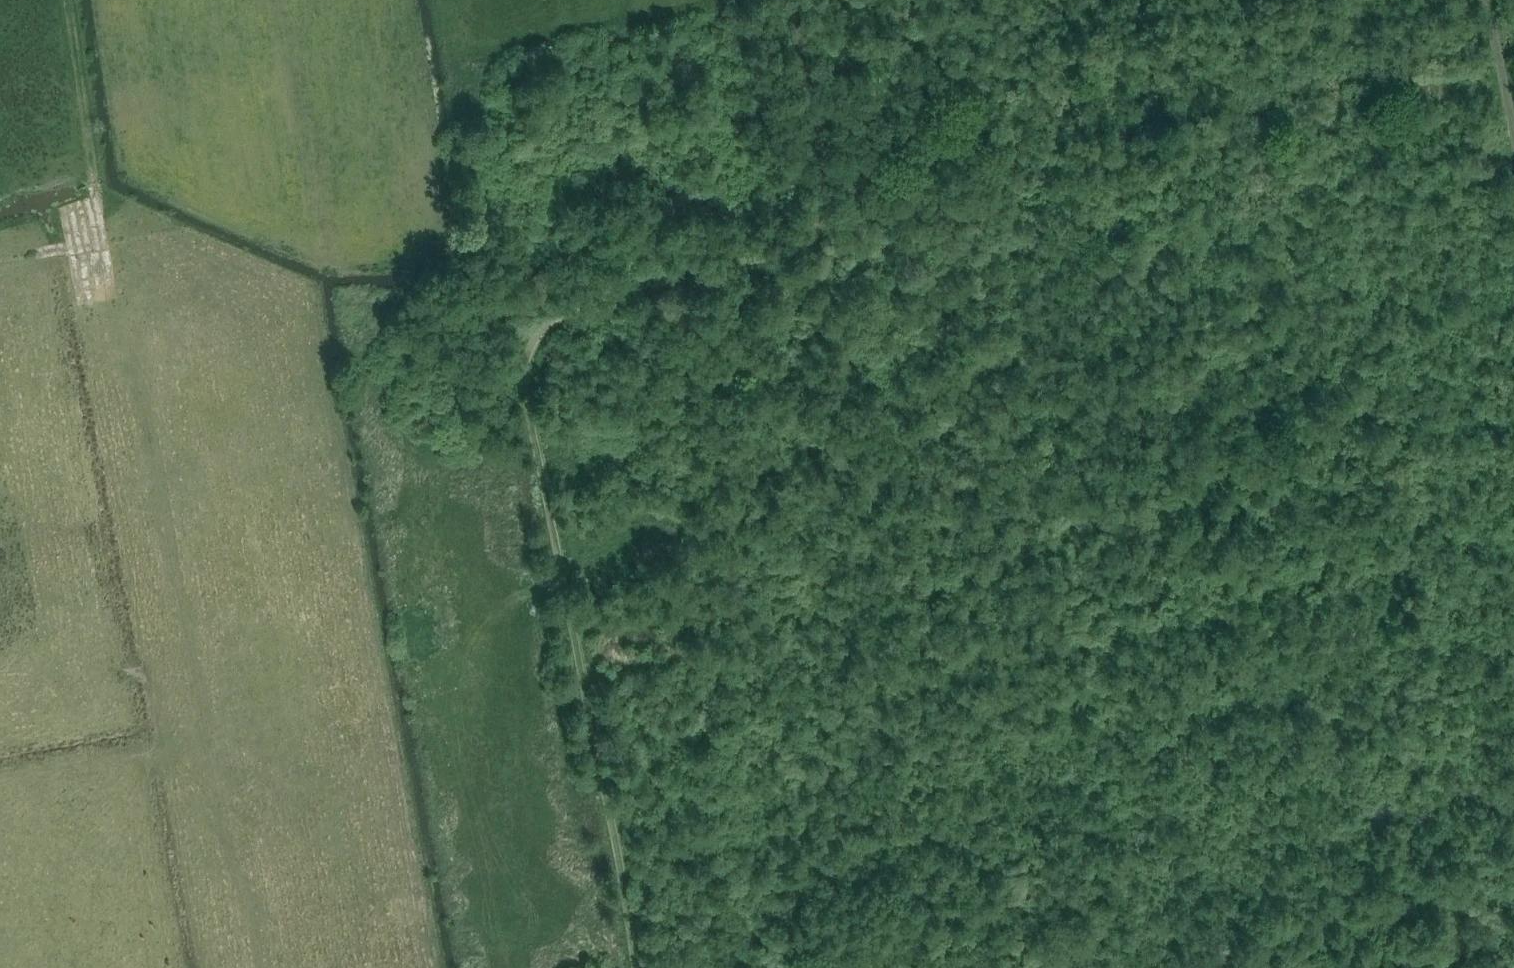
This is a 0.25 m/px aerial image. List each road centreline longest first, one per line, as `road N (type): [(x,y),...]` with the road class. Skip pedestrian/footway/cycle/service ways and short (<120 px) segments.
road 1 (track): [(632,967),(526,343),(563,294),(768,246),(819,175),(786,0)]

